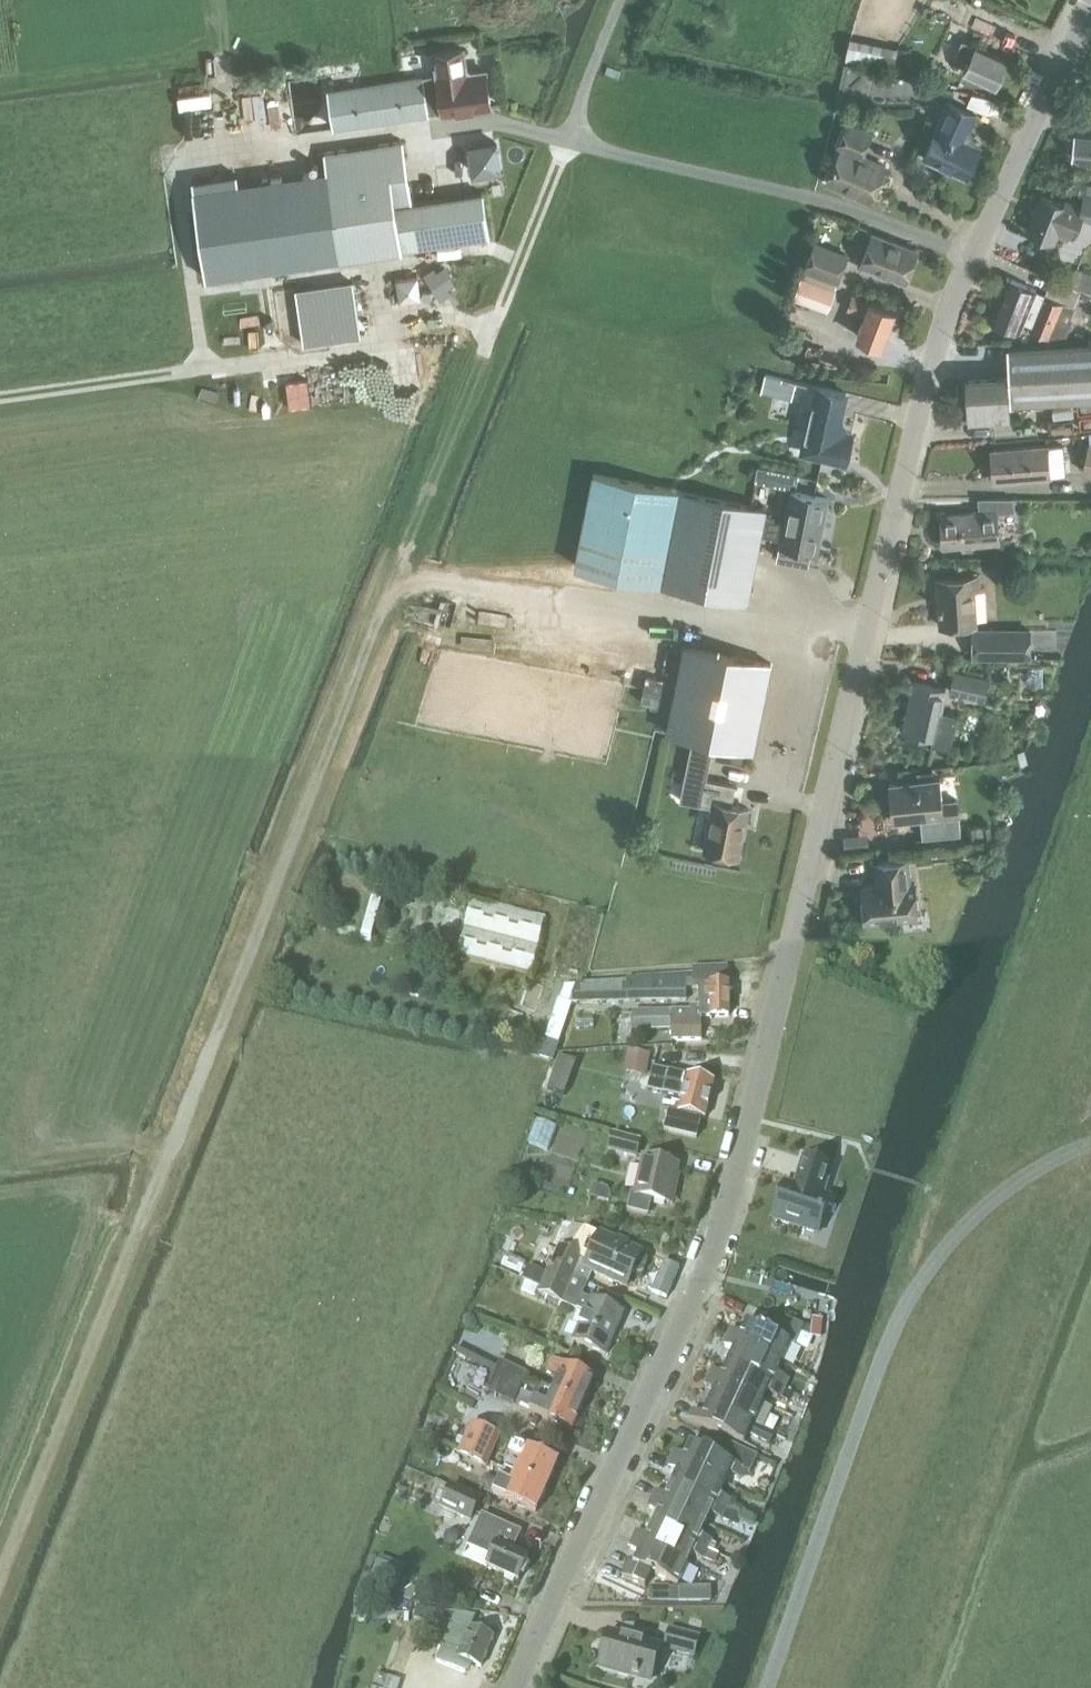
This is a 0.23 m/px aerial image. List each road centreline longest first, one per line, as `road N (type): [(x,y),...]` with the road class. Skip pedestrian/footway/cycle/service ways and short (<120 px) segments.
road 1 (residential): [(521,1687),(693,1302),(743,1142),(935,346),(1087,0)]
road 2 (track): [(493,330),(0,1582)]
road 3 (residential): [(766,1687),(875,1378),(923,1277)]
road 4 (track): [(178,159),(205,367),(0,397)]
road 5 (track): [(552,597),(399,581)]

